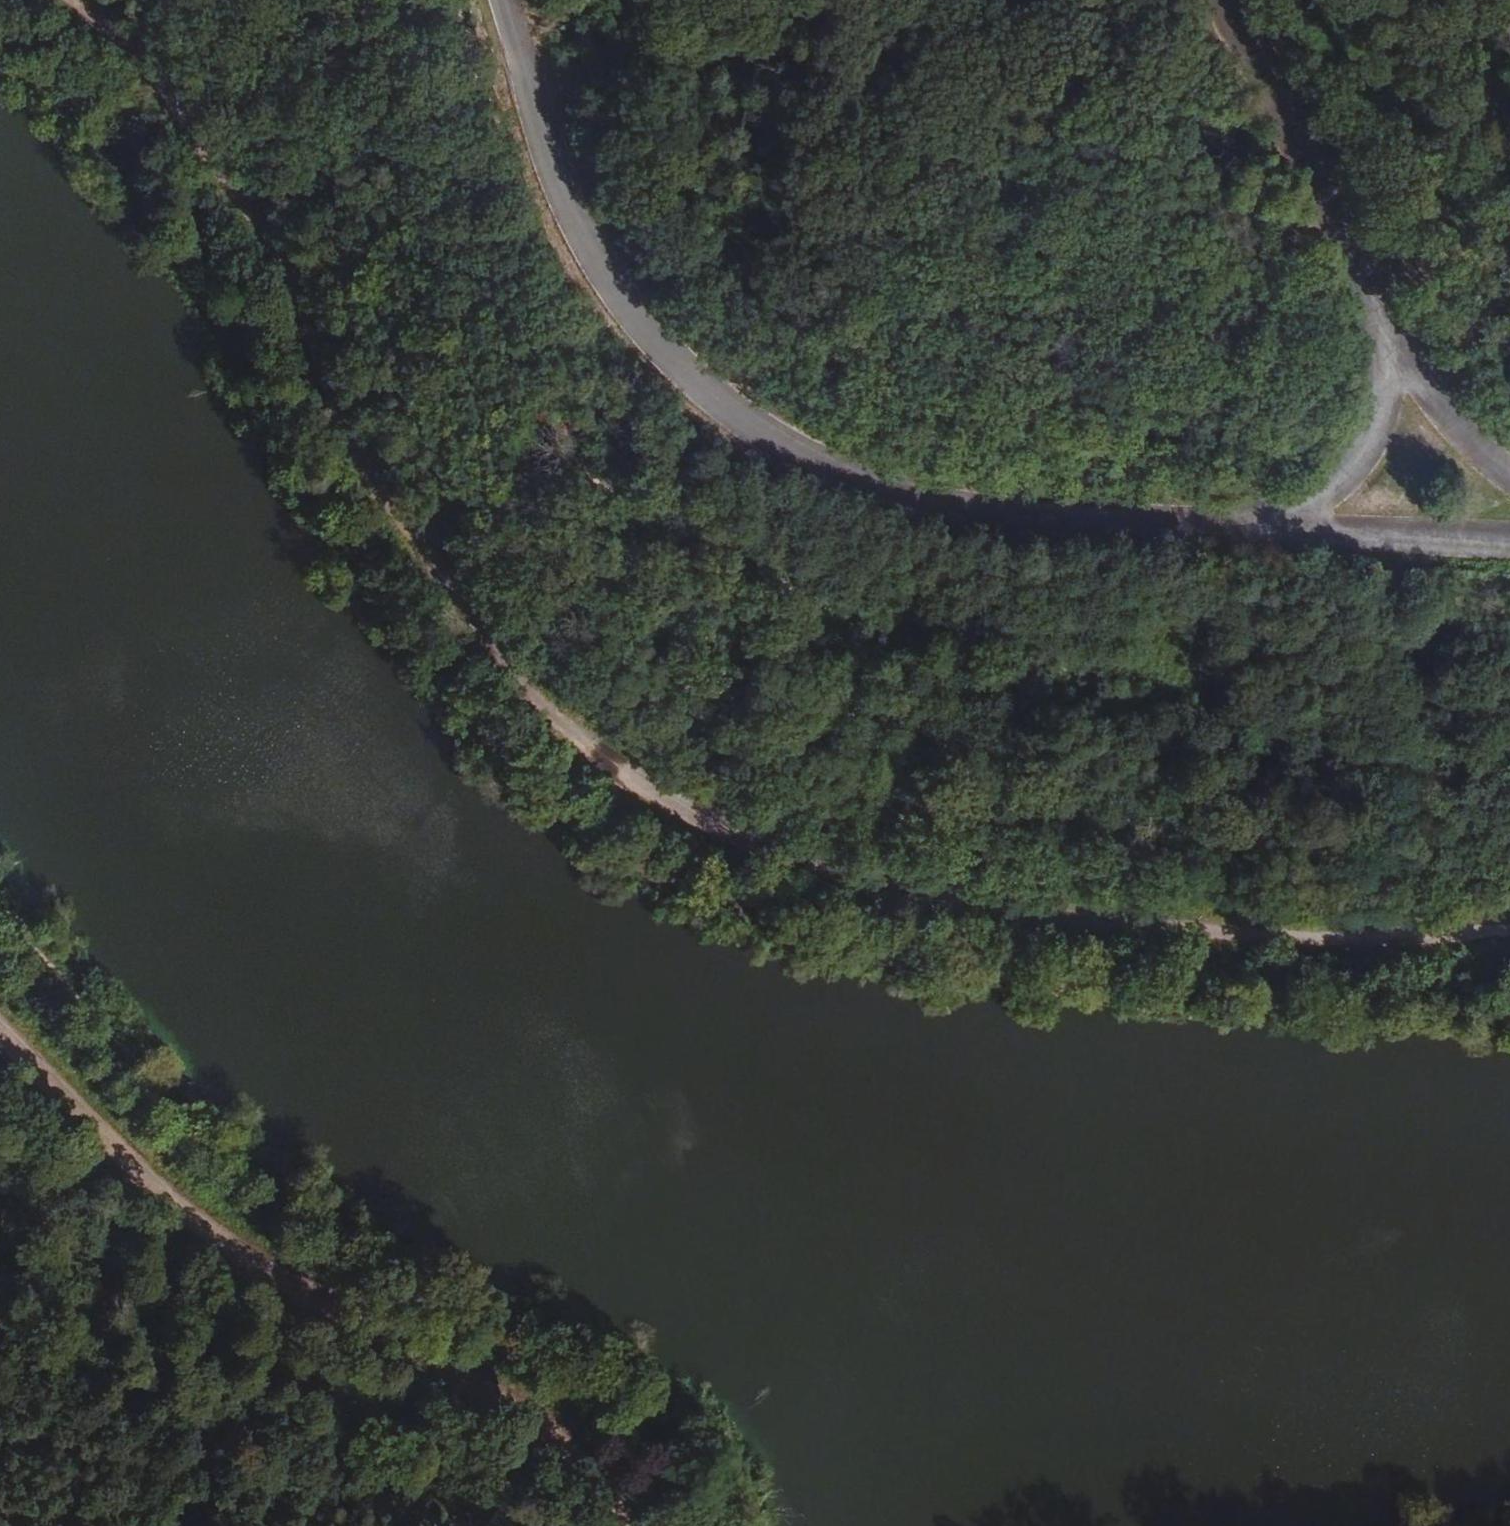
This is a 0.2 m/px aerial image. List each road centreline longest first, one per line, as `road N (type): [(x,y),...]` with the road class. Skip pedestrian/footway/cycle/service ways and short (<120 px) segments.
road 1 (track): [(1509,930),(1325,941),(945,901),(814,869),(712,826),(624,774),(569,731),(394,521),(317,344),(228,192),(144,67),(70,0)]
road 2 (track): [(618,1525),(592,1464),(544,1421),(362,1334),(206,1226),(0,1043)]

